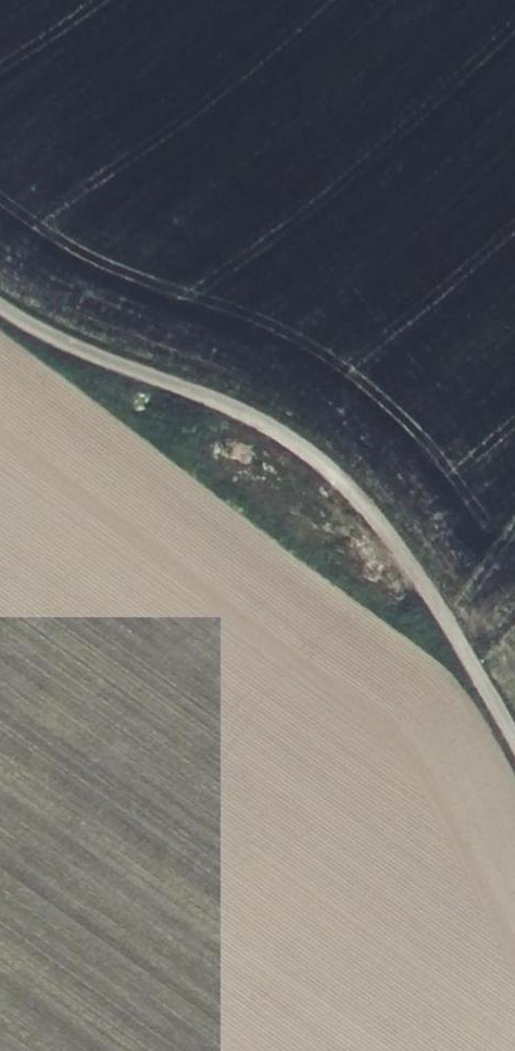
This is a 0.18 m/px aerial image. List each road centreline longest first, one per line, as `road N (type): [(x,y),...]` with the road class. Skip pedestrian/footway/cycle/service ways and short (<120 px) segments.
road 1 (unclassified): [(514,741),(431,597),(322,464),(247,417),(78,351),(0,310)]

